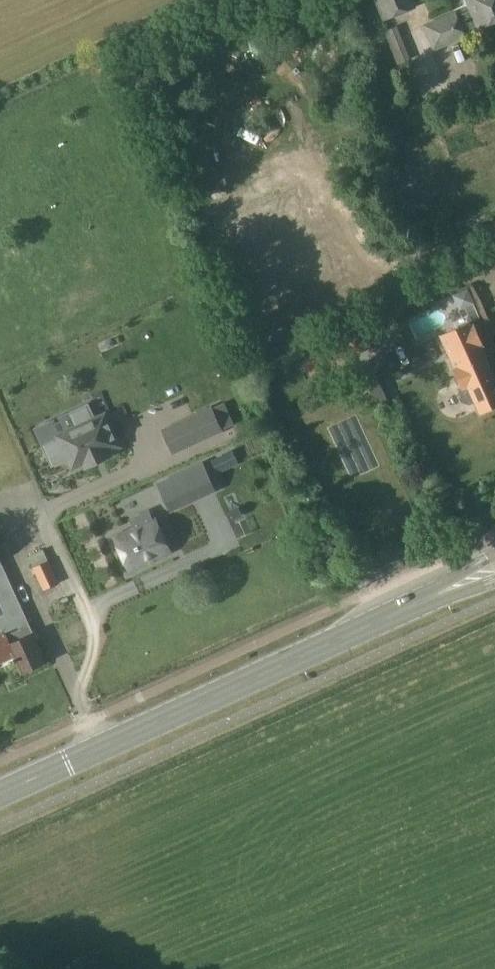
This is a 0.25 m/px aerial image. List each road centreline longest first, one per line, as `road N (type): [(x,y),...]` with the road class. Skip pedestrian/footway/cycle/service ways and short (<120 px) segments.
road 1 (secondary): [(0,803),(494,566)]

